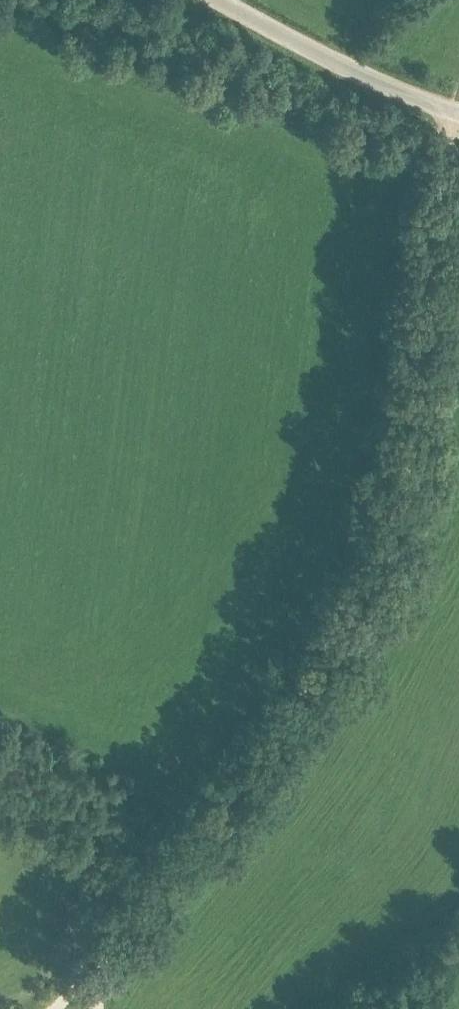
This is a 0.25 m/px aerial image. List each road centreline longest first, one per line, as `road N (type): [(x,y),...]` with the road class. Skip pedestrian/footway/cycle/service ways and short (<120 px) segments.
road 1 (unclassified): [(458,116),(217,0)]

